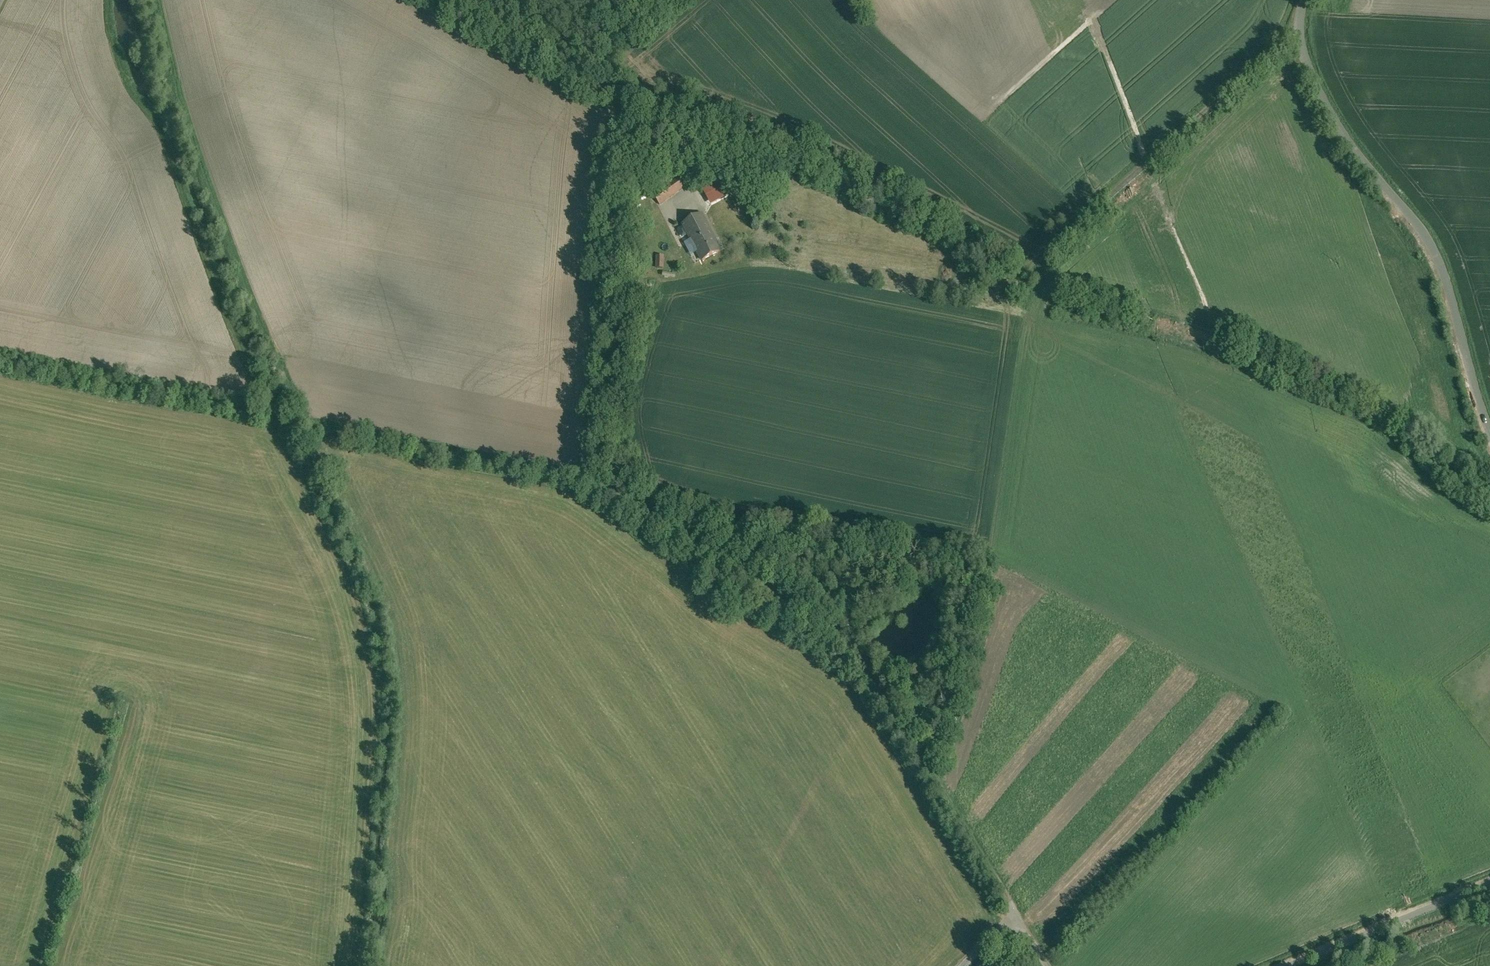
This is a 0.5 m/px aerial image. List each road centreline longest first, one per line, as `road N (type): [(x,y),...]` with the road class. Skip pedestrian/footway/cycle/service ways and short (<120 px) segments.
road 1 (track): [(0,361),(592,481),(840,632),(964,817),(1017,912)]
road 2 (unclassified): [(1304,0),(1301,46),(1314,81),(1344,135),(1428,239),(1489,432)]
road 3 (unclassified): [(473,0),(663,124)]
road 4 (unclassified): [(1489,884),(1287,965)]
road 5 (unclassified): [(1048,965),(1017,912),(966,965)]

